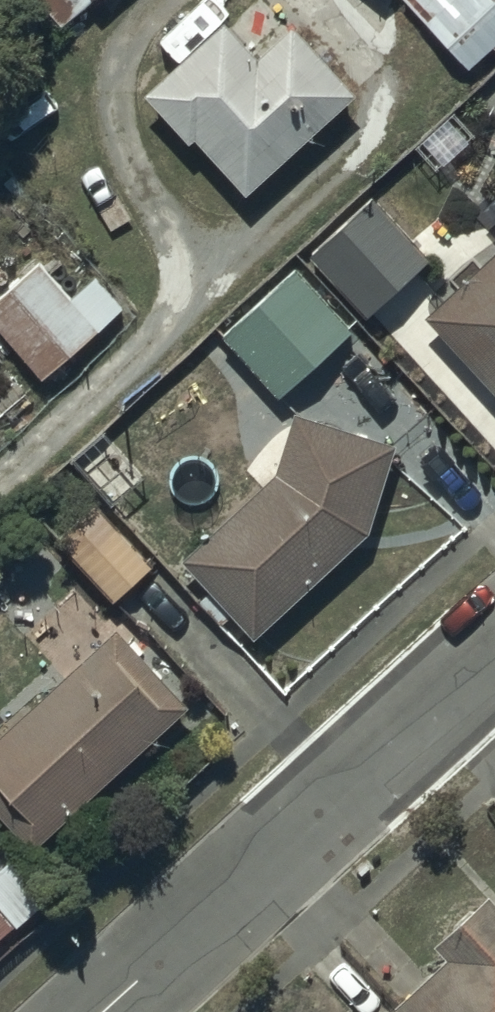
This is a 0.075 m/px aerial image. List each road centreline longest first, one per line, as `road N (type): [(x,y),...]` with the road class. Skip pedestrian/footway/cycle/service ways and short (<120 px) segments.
road 1 (residential): [(103,1011),(494,653)]

